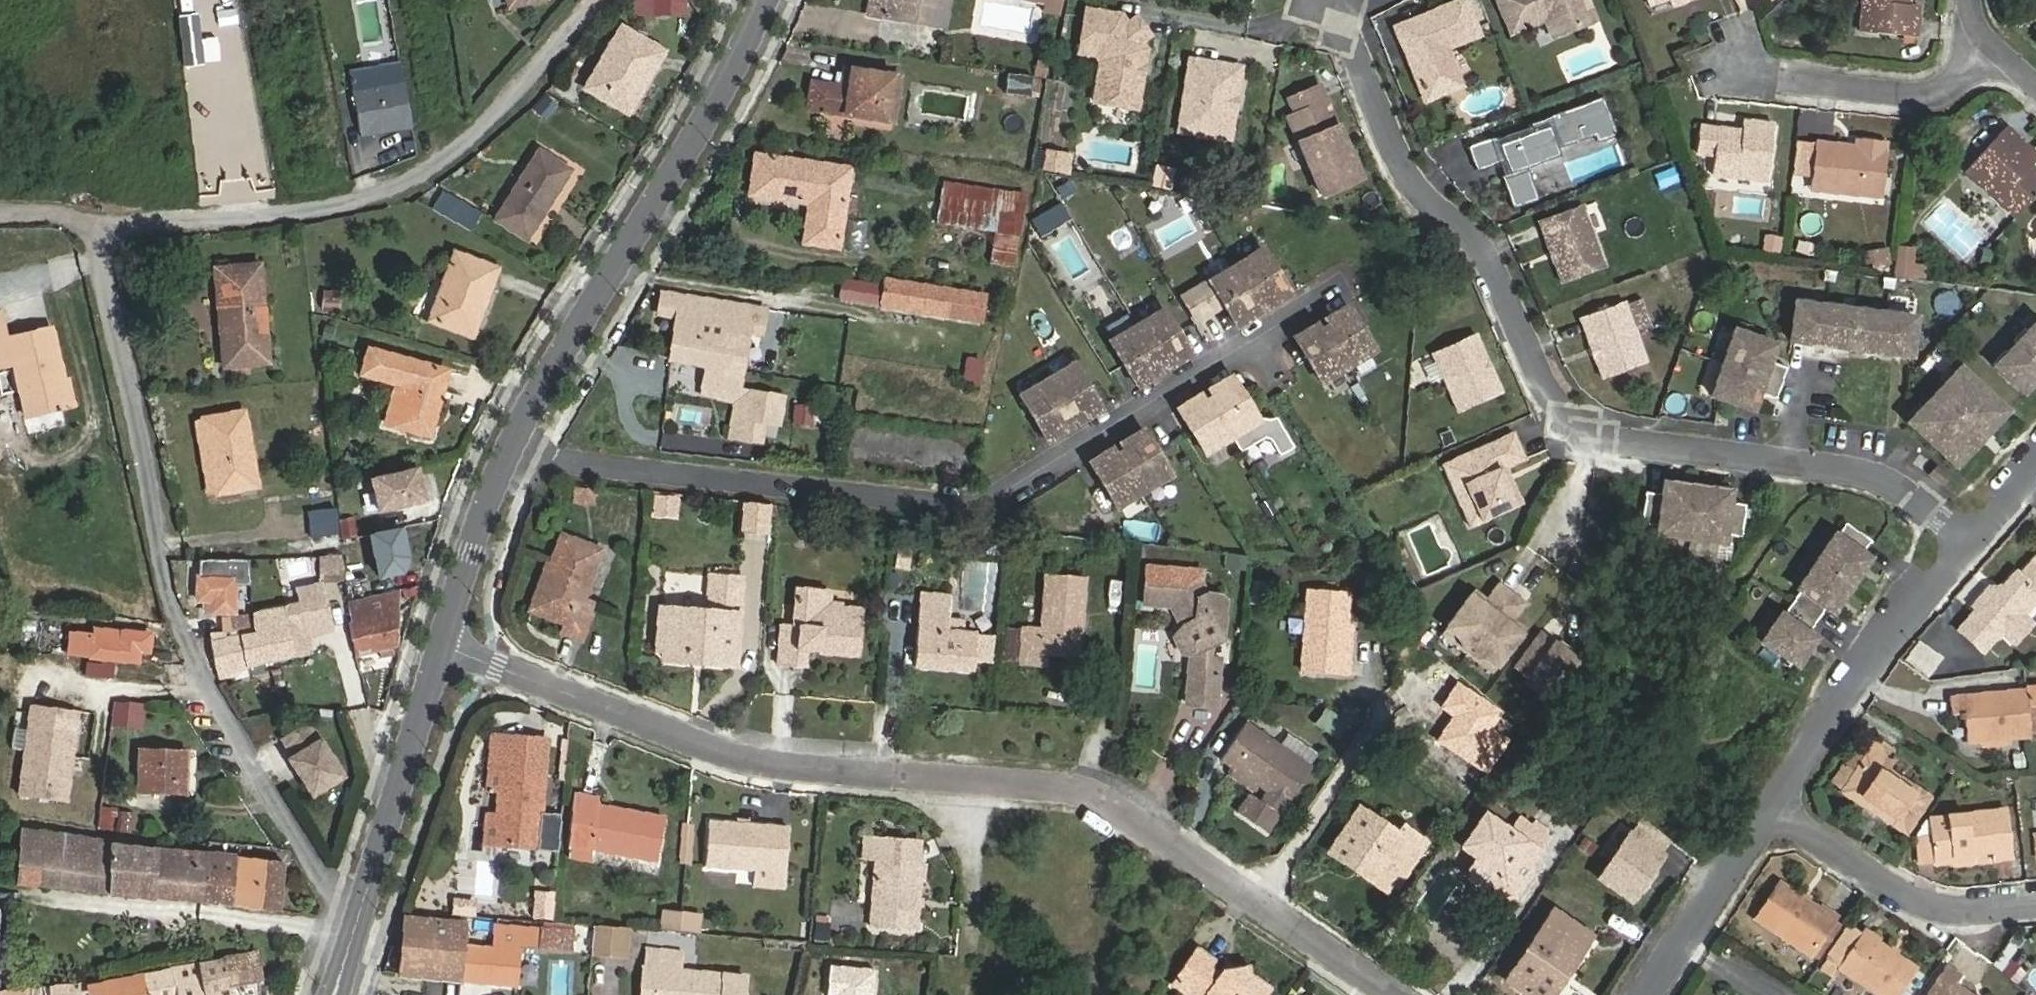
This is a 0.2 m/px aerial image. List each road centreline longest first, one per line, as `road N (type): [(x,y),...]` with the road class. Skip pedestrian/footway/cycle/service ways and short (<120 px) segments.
road 1 (residential): [(353,929),(196,671),(167,582),(92,228),(306,214),(413,172),(482,131),(590,0)]
road 2 (unclassified): [(1399,994),(1082,789),(825,767),(720,749),(441,647)]
road 3 (residential): [(1972,547),(1898,488),(1814,466),(1591,435),(1551,386),(1494,258),(1418,187),(1325,0)]
road 4 (residential): [(510,451),(978,510),(1343,292)]
road 5 (tertiary): [(510,451),(756,0)]
road 6 (residential): [(1773,806),(1899,628),(1972,547)]
road 7 (tertiary): [(353,929),(441,647)]
road 8 (residential): [(1773,806),(1930,907),(2035,903)]
road 9 (residential): [(1638,994),(1773,806)]
road 10 (tertiary): [(441,647),(478,522),(510,451)]

